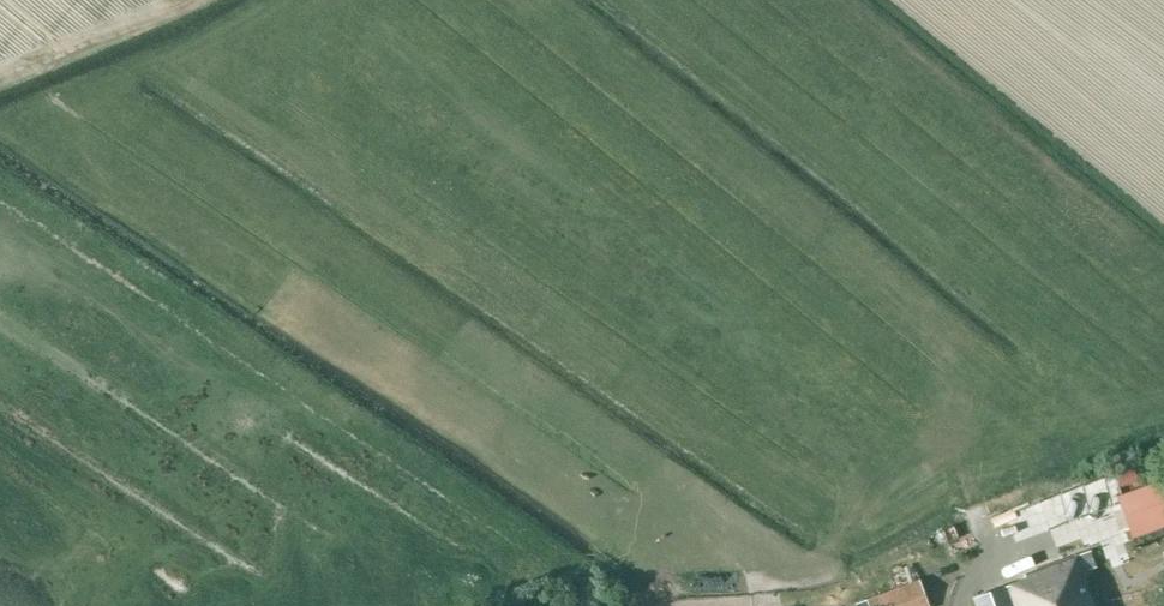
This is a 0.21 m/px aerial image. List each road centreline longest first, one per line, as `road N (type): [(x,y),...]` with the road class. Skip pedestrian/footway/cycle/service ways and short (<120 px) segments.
road 1 (track): [(0,81),(199,0)]

